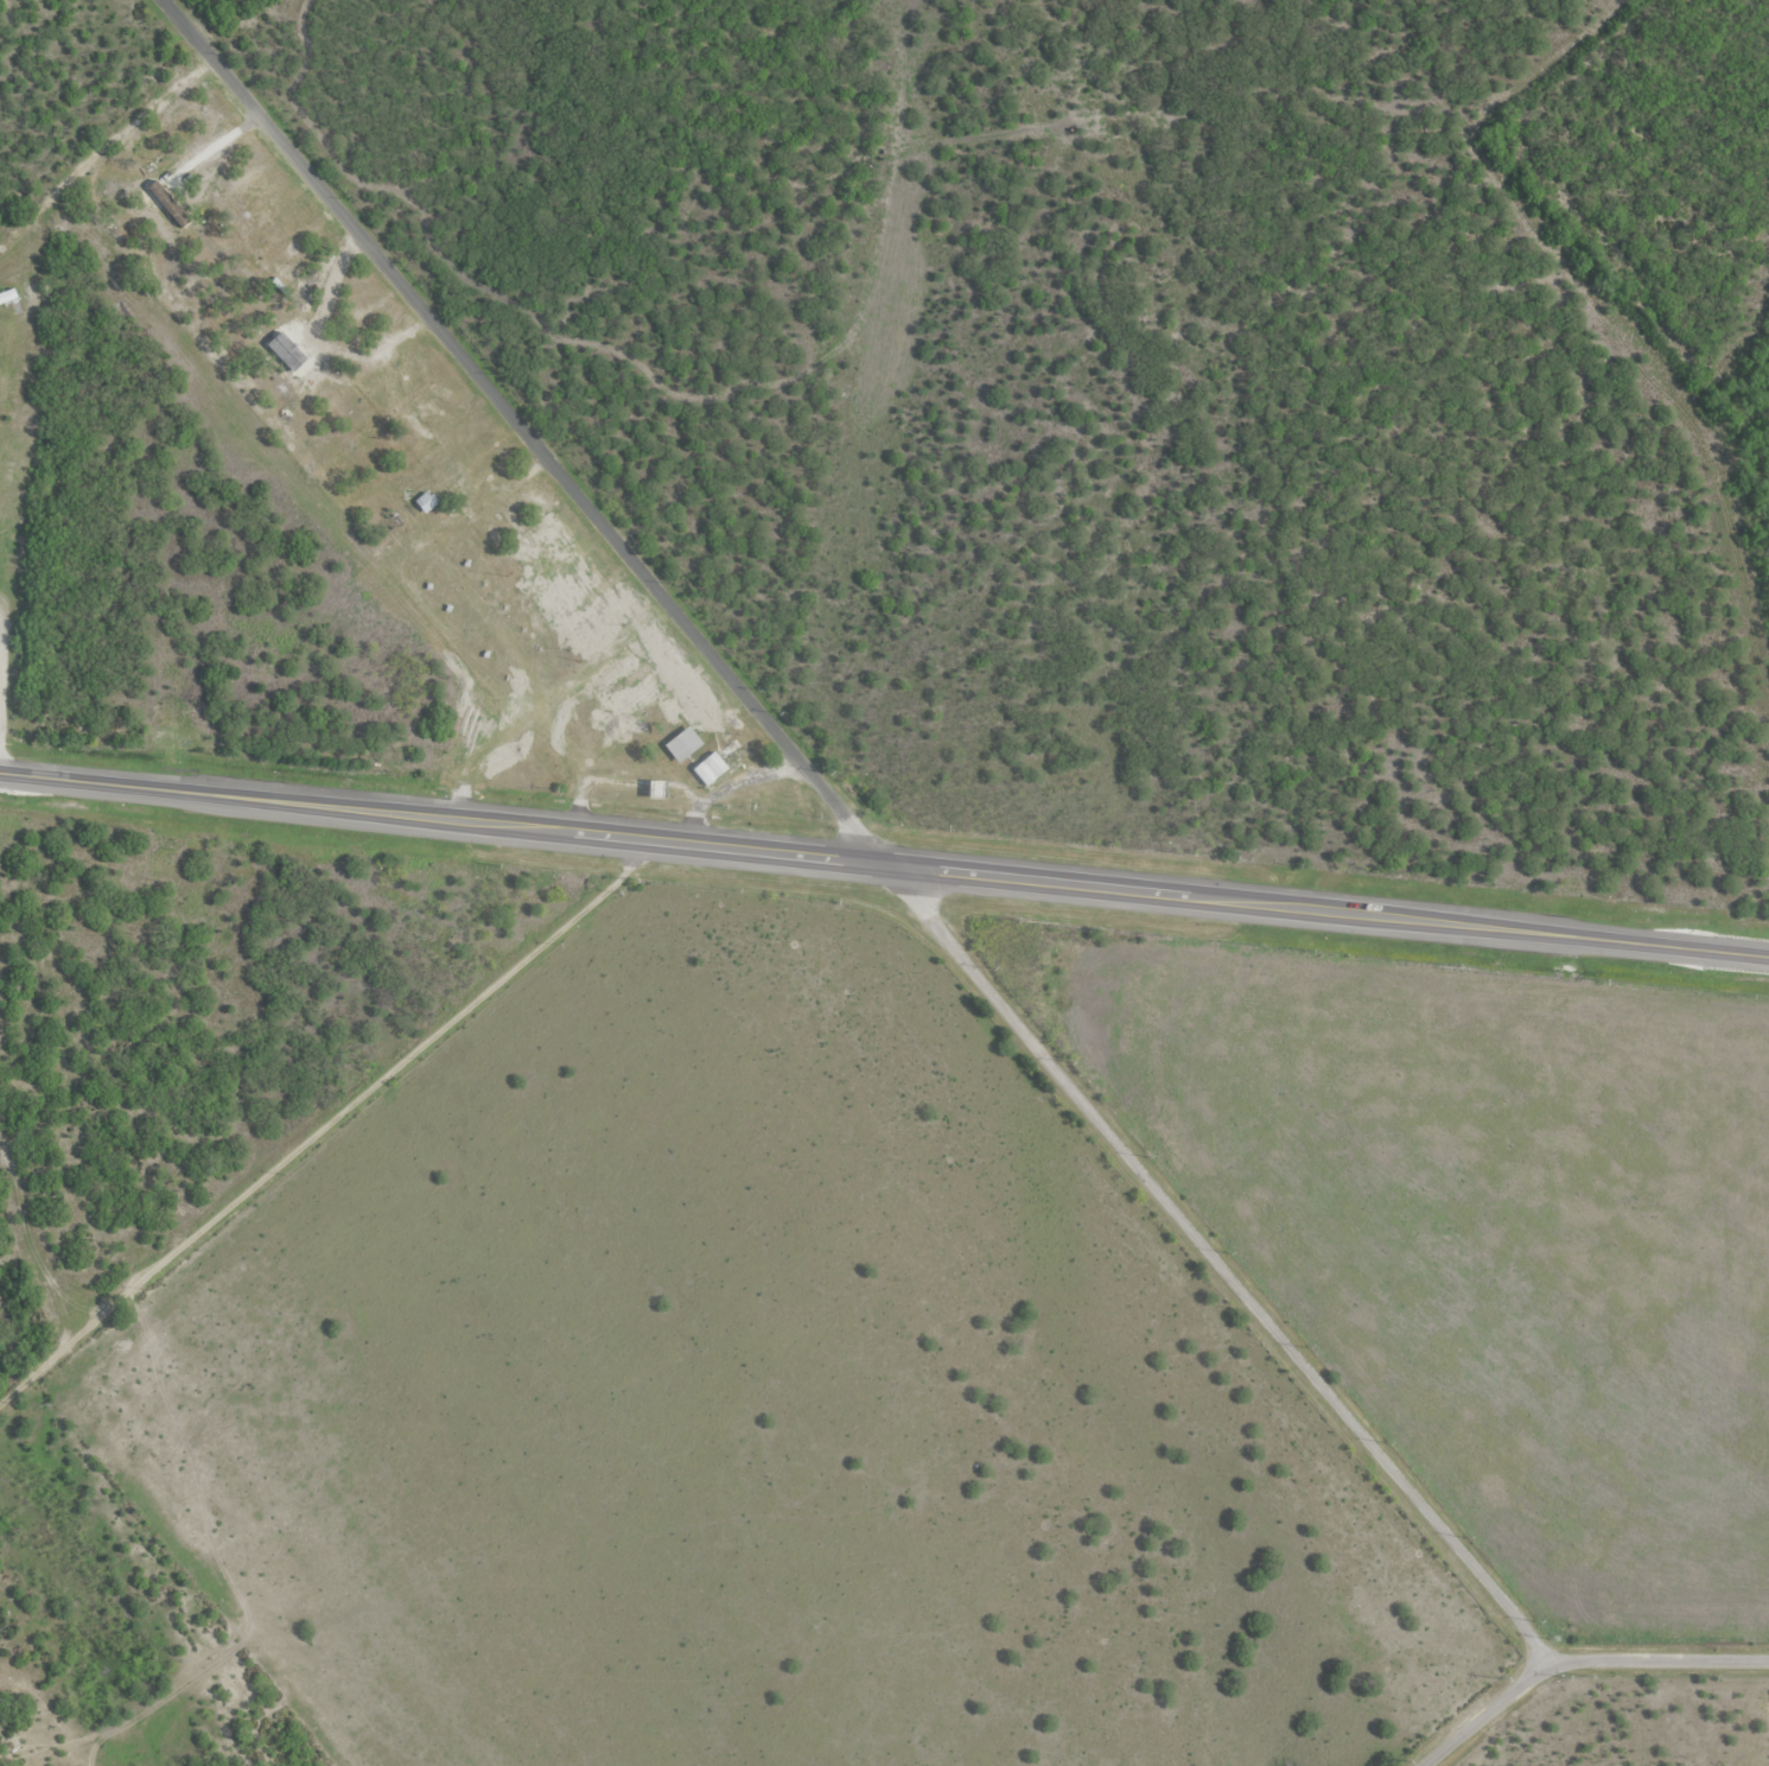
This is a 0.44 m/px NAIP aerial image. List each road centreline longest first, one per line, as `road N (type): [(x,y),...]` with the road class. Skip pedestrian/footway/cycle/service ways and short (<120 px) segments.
road 1 (residential): [(1542,1670),(1525,1632),(168,0)]
road 2 (primary): [(0,770),(1768,956)]
road 3 (residential): [(1420,1765),(1542,1670),(1573,1662),(1768,1662)]

